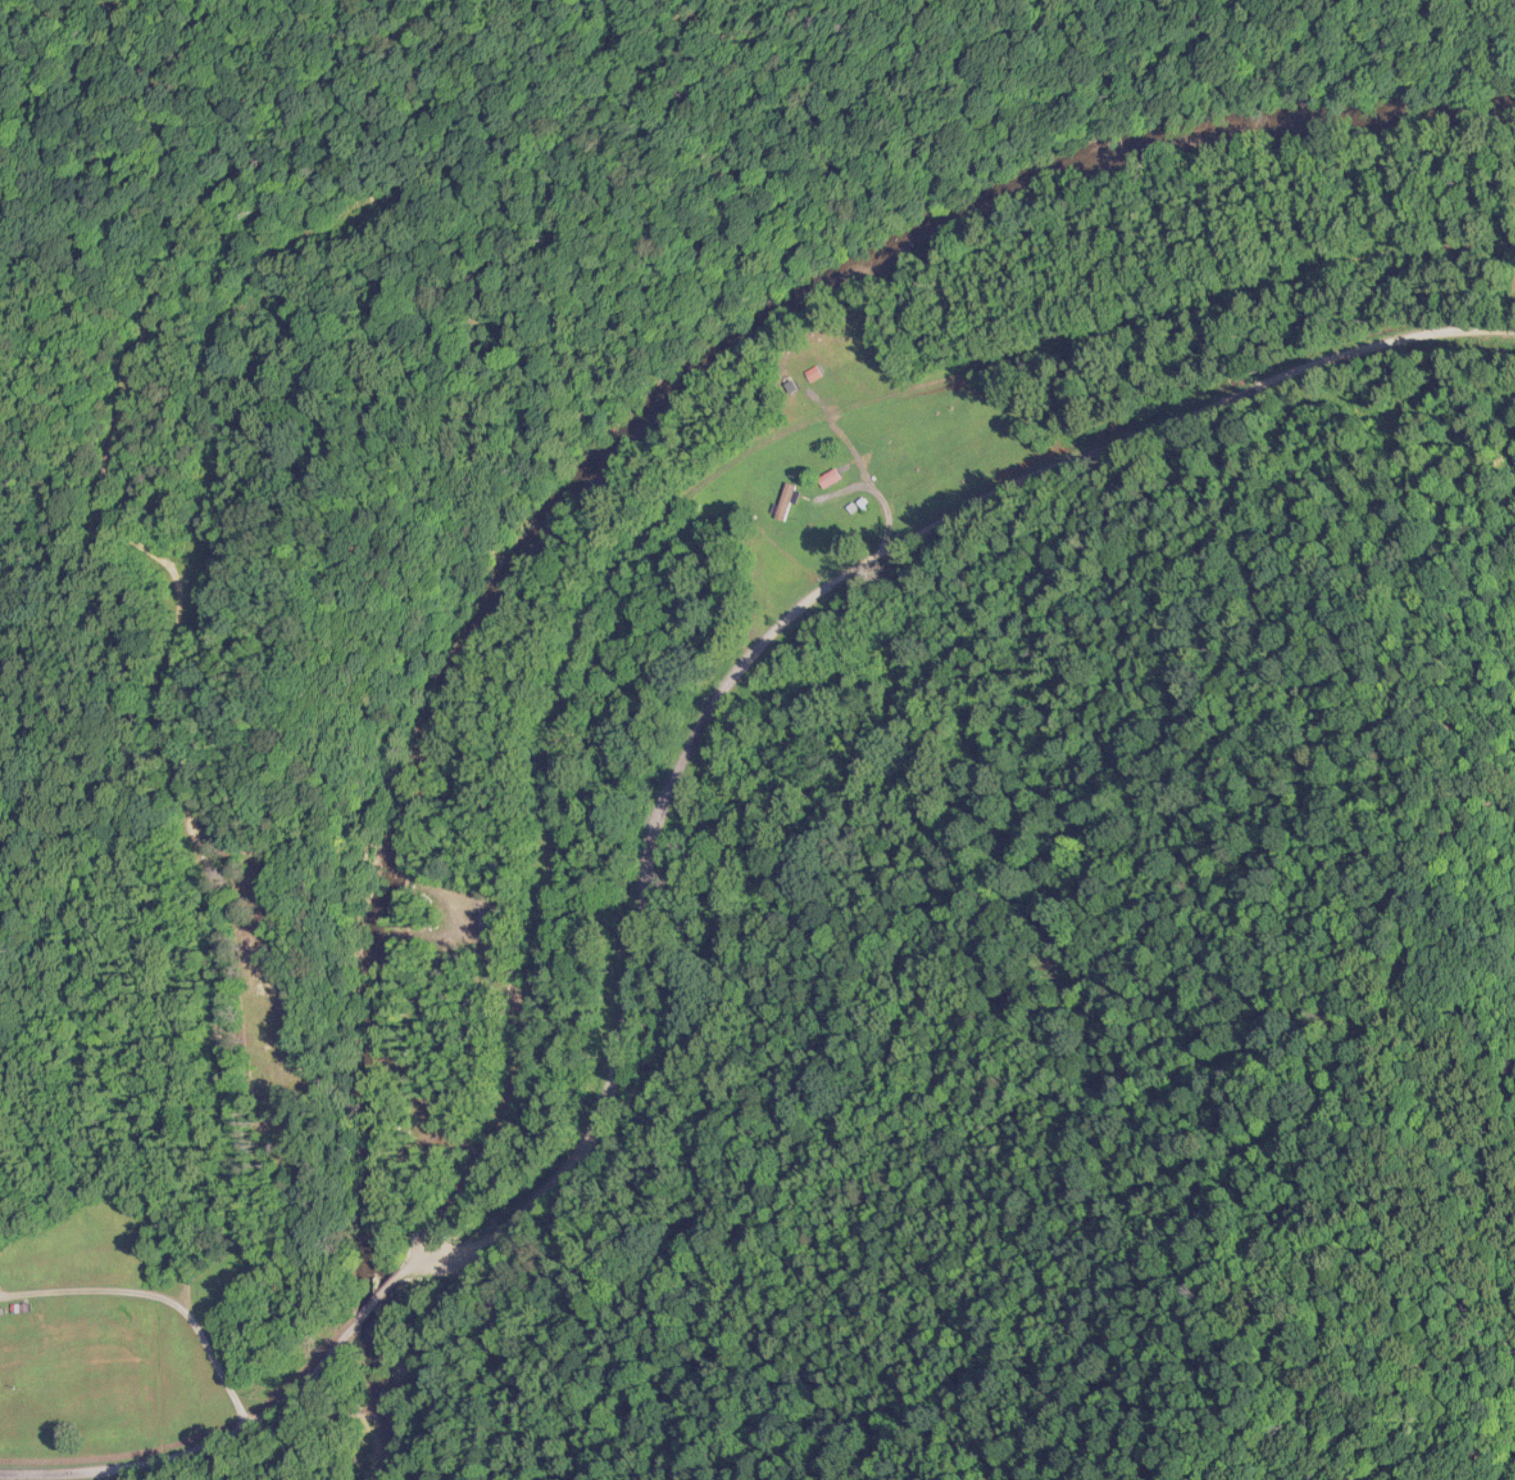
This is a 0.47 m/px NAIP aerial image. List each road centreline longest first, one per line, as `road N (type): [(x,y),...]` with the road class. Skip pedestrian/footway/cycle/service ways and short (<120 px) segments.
road 1 (residential): [(0,1470),(68,1470),(193,1451),(327,1349),(403,1268),(499,1231),(561,1175),(617,1074),(661,802),(692,730),(735,662),(800,591),(1111,438),(1341,347),(1426,323),(1514,324)]
road 2 (residential): [(791,601),(886,693),(895,722),(887,751),(843,793)]

